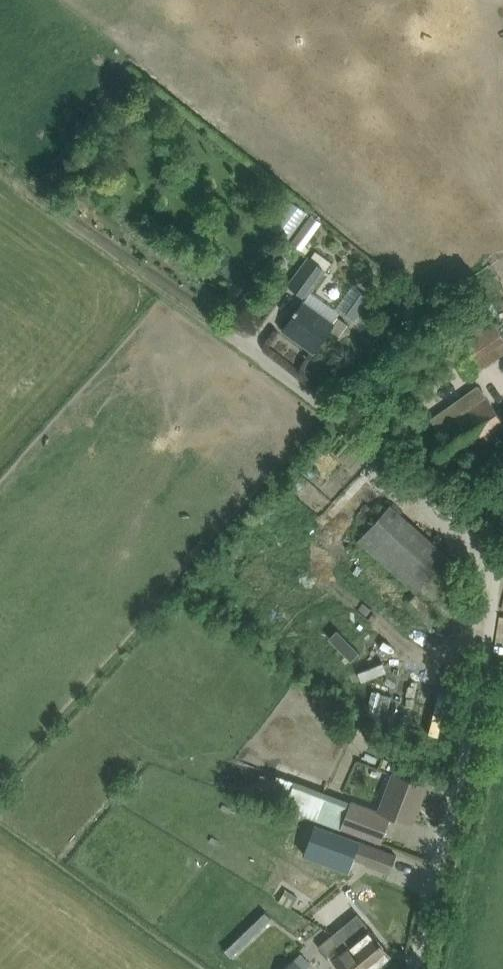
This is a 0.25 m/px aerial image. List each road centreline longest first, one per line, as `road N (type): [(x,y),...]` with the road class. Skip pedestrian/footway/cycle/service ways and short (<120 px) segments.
road 1 (unclassified): [(399,968),(497,575),(497,539),(478,516),(200,309)]
road 2 (track): [(200,309),(0,163)]

